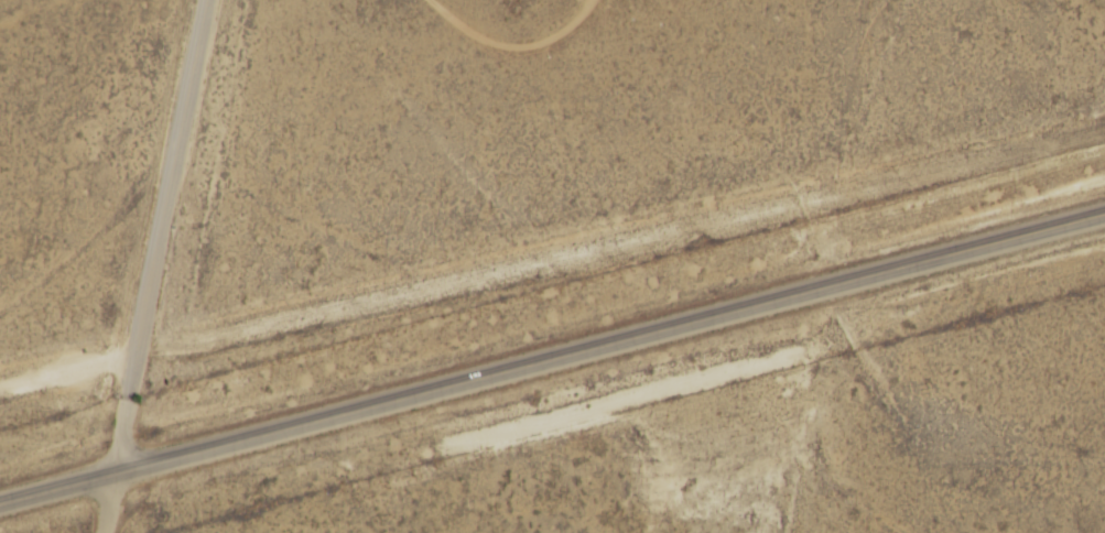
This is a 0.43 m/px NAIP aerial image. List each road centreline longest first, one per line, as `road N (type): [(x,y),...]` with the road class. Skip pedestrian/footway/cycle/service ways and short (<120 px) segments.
road 1 (primary): [(0,518),(1104,222)]
road 2 (track): [(0,390),(1104,145)]
road 3 (tertiary): [(107,490),(211,0)]

